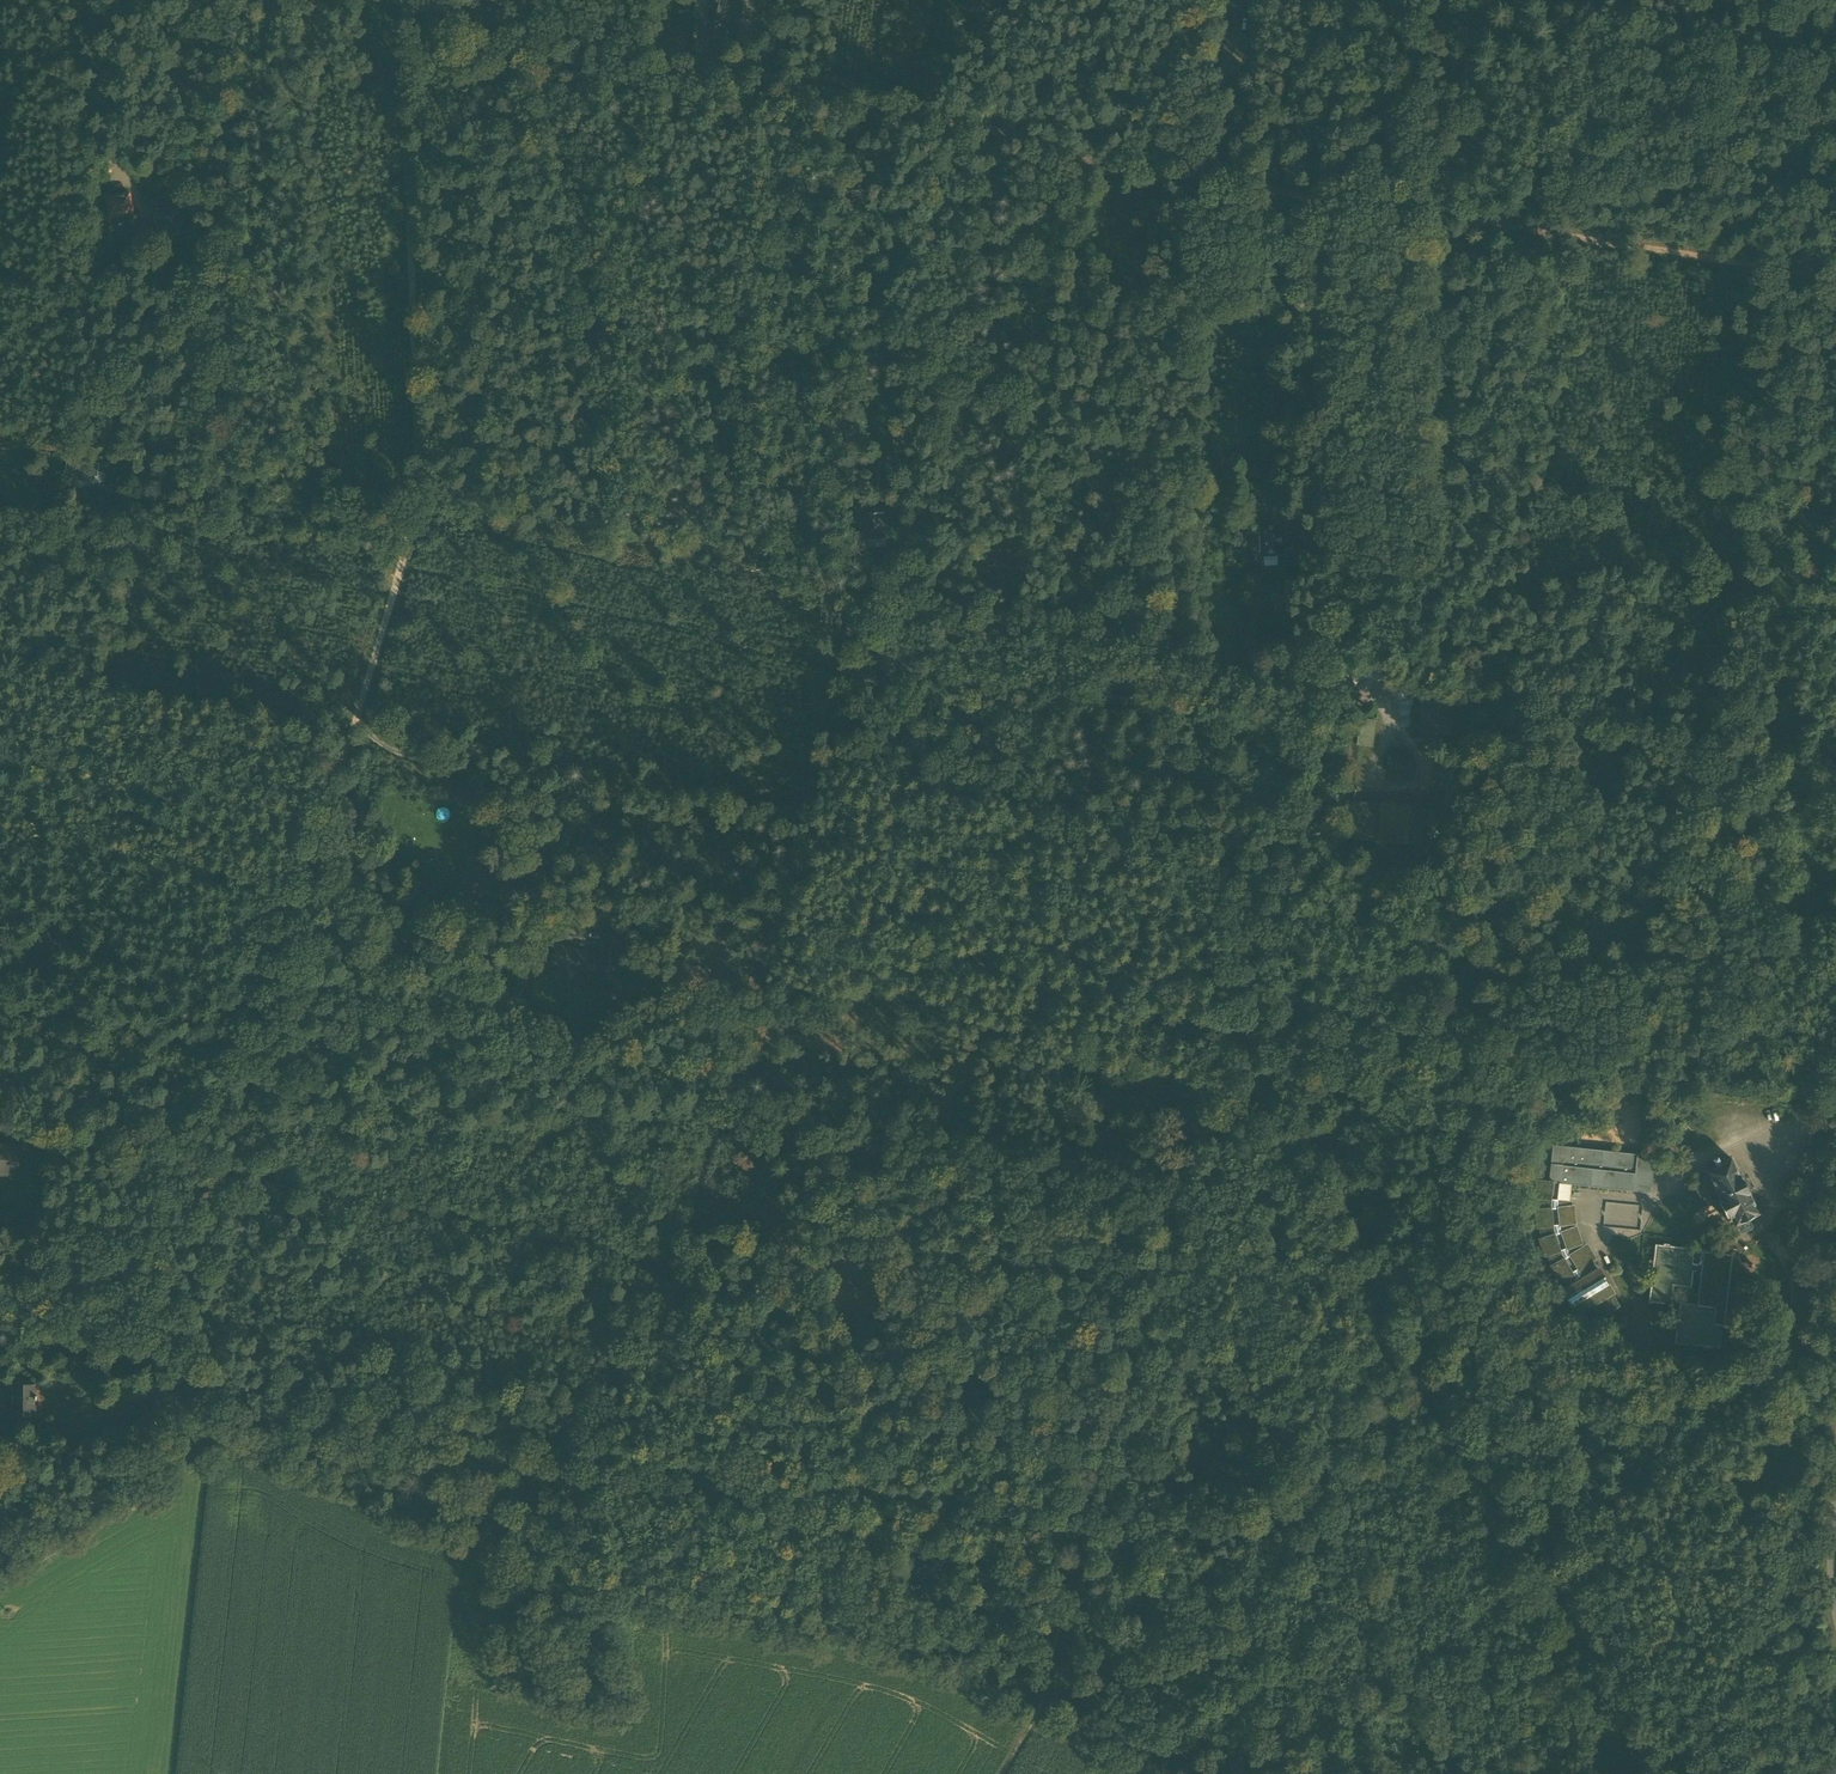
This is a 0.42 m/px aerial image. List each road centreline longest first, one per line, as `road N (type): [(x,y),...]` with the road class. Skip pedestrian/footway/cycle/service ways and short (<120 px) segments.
road 1 (track): [(227,1167),(469,1219),(600,1256),(664,1258),(691,1204),(707,1140),(728,1118),(1171,1213)]
road 2 (track): [(1220,1030),(1237,1042),(1281,1137),(1657,1769)]
road 3 (track): [(1220,1030),(1831,1100)]
road 4 (track): [(1002,1773),(1045,1672),(1171,1213)]
road 5 (track): [(1835,275),(1322,199)]
road 6 (track): [(1322,199),(1315,692)]
road 7 (track): [(1220,1030),(1282,840),(1315,692)]
road 8 (track): [(0,1008),(263,1052)]
road 9 (track): [(1351,0),(1322,199)]
road 10 (track): [(1171,1213),(1220,1030)]

